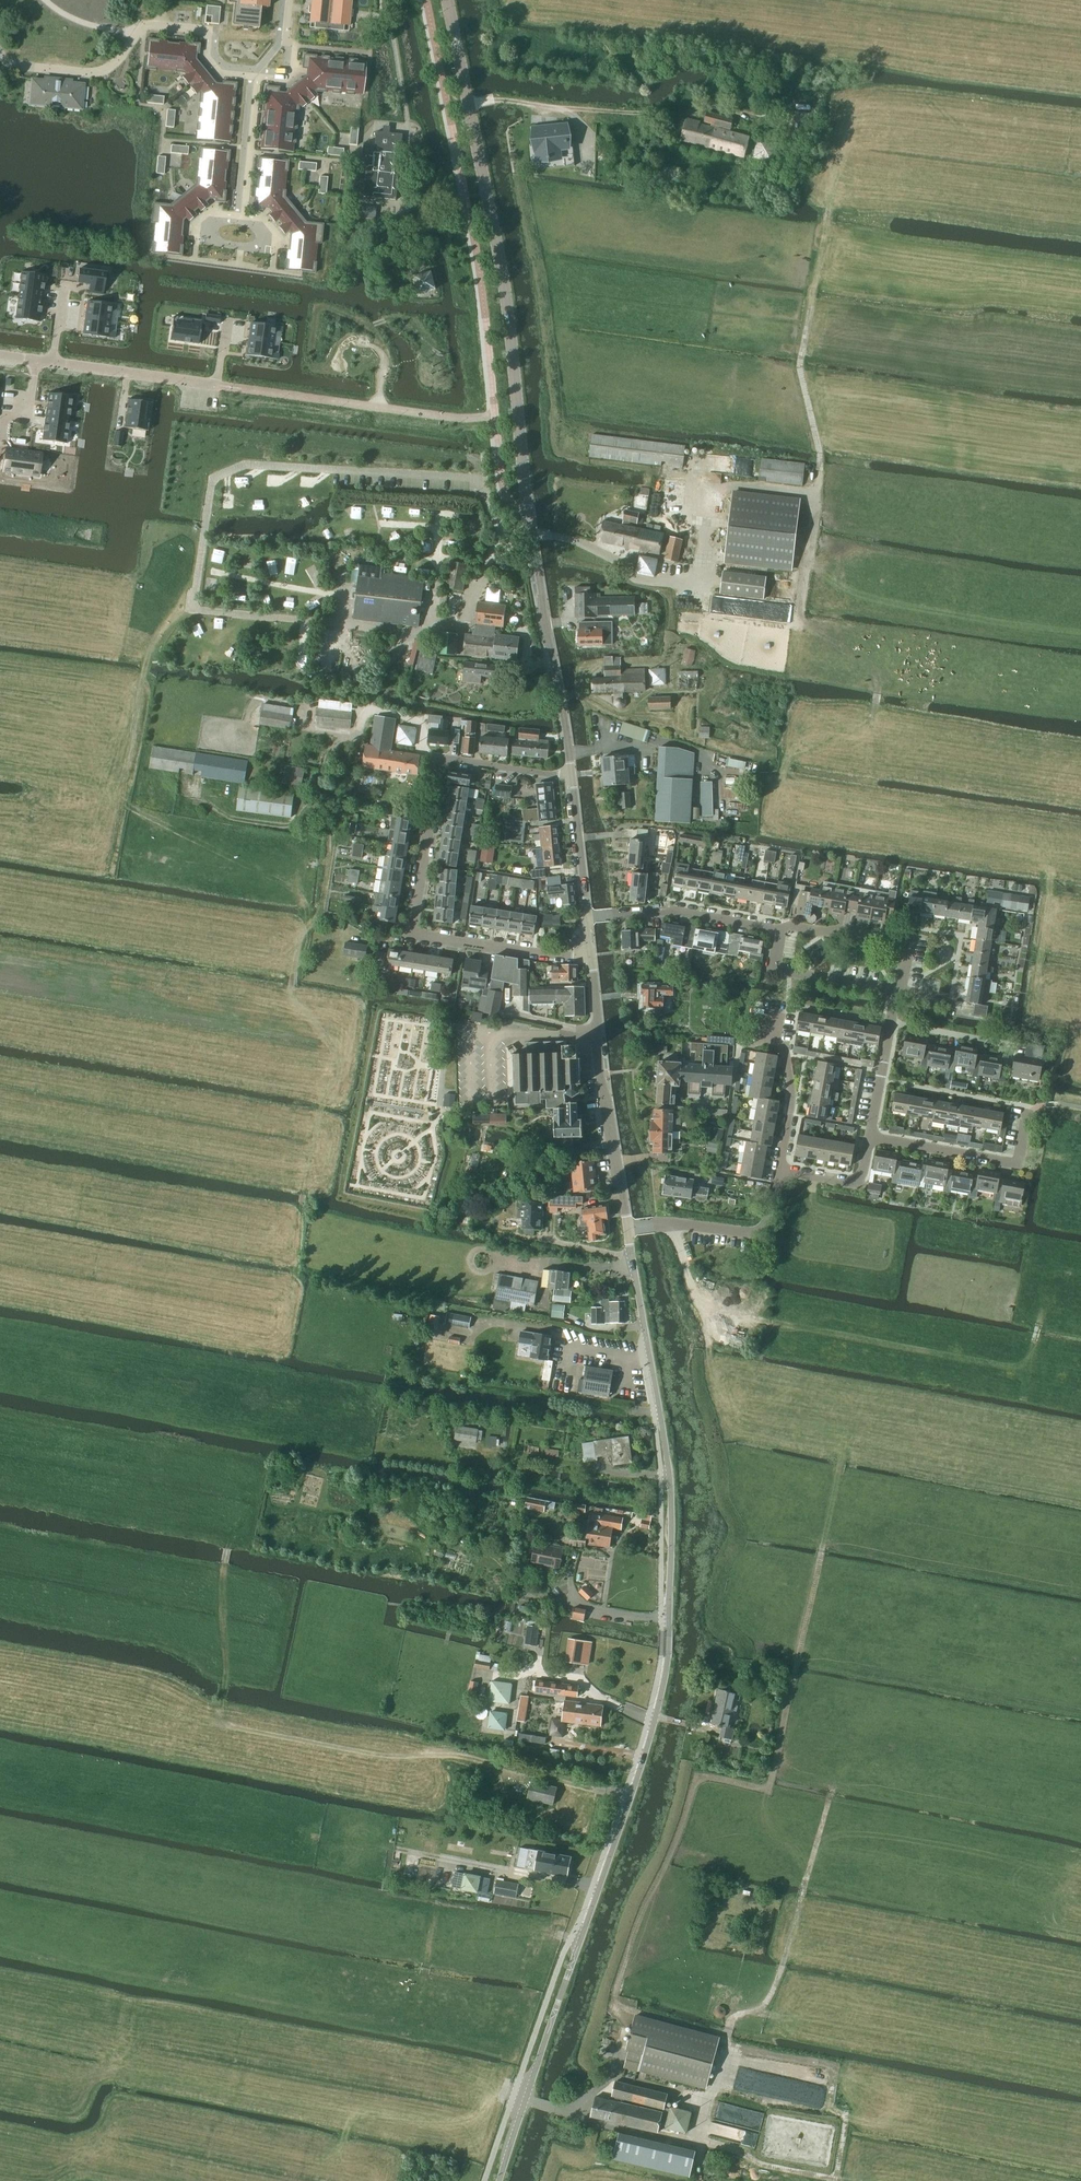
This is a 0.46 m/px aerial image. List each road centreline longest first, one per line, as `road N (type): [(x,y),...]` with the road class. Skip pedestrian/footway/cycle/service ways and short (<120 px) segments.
road 1 (unclassified): [(499,2180),(652,1731),(667,1666),(670,1488),(628,1228)]
road 2 (residential): [(572,777),(542,623),(503,277),(447,0)]
road 3 (track): [(630,1797),(463,1757),(387,1756),(229,1727),(219,1711),(220,1586),(229,1541)]
road 4 (track): [(823,1544),(768,1789),(697,1776),(613,1995),(625,2026)]
road 5 (residential): [(572,777),(441,758),(411,934),(565,956),(591,952)]
road 6 (track): [(329,1098),(342,1062),(293,994),(293,972),(301,929),(319,912),(331,843),(317,810),(332,755),(360,739)]
road 7 (track): [(729,2045),(731,2020),(773,1994),(835,1784)]
road 8 (residential): [(628,1228),(599,1073),(591,952)]
road 9 (residential): [(1028,1107),(1019,1163),(869,1137)]
road 10 (track): [(126,798),(153,657),(164,633),(193,608)]
road 11 (residential): [(781,929),(680,911),(586,916)]
road 12 (residential): [(628,1228),(673,1223),(758,1230),(778,1171)]
road 13 (residential): [(159,26),(143,25),(102,72),(14,66),(0,55)]
road 14 (residential): [(53,363),(218,386)]
road 15 (residential): [(897,991),(789,973),(776,959),(781,929)]
road 16 (residential): [(869,1137),(897,991)]
road 17 (residential): [(250,73),(235,220)]
road 18 (residential): [(778,1171),(792,1099),(784,1053),(769,1040)]
road 19 (residential): [(586,916),(572,777)]
road 20 (residential): [(36,360),(28,419),(4,416),(0,441),(25,444)]
road 21 (residential): [(778,1171),(848,1181),(864,1164),(869,1137)]

